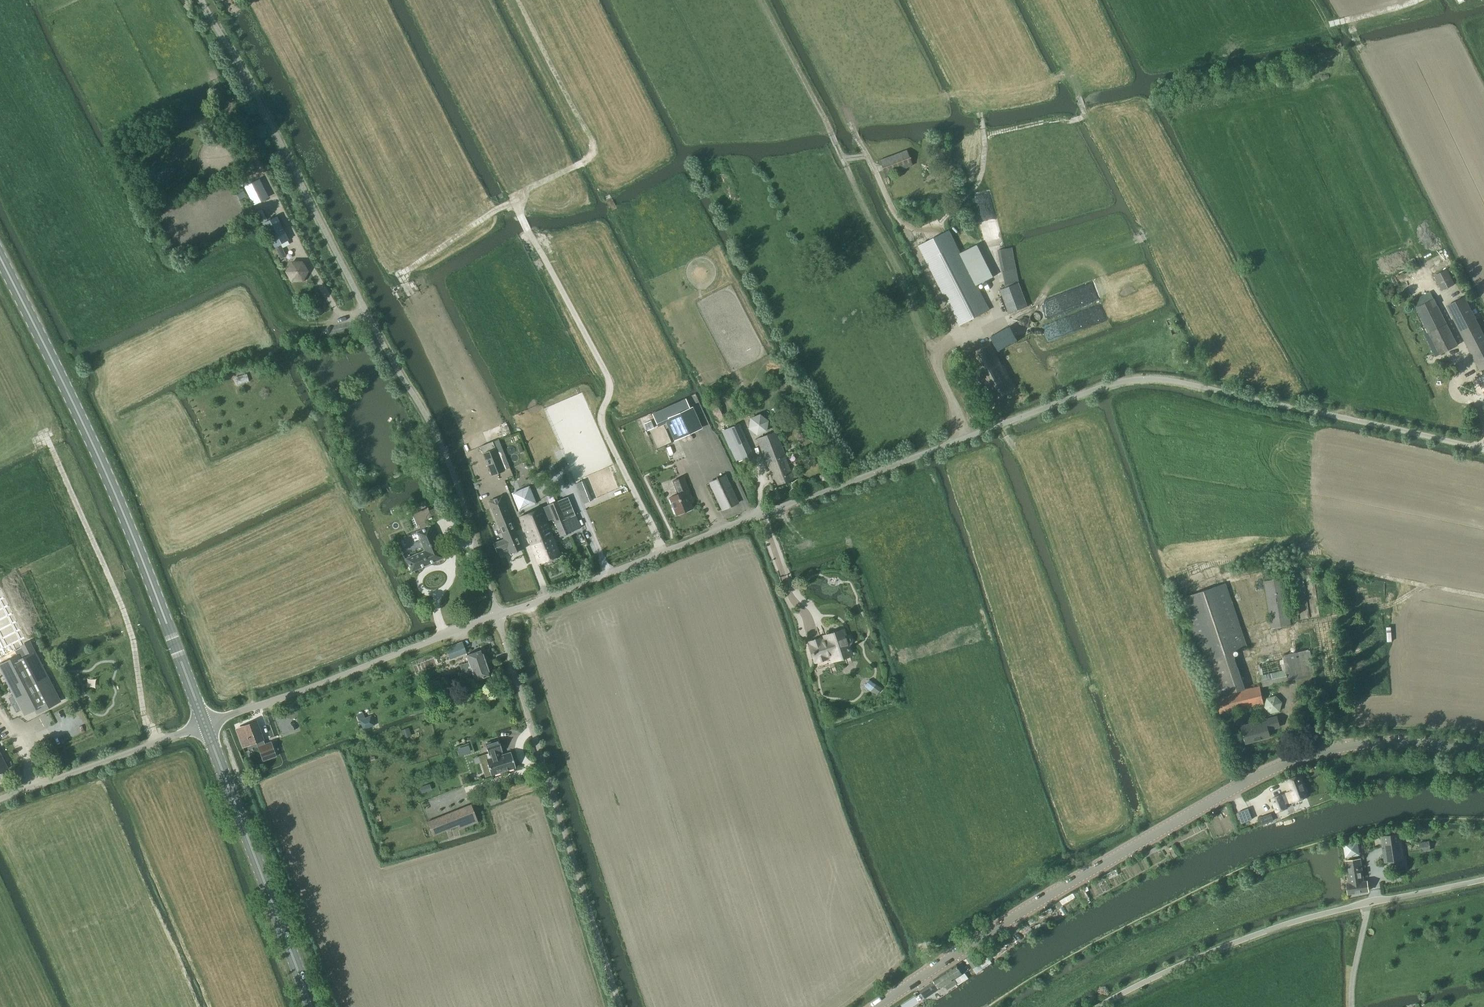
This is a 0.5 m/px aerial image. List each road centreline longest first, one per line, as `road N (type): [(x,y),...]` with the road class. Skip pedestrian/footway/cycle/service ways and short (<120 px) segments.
road 1 (unclassified): [(505,614),(1129,380),(1182,383),(1483,450)]
road 2 (unclassified): [(202,0),(451,471),(498,616)]
road 3 (secondary): [(1483,749),(1370,744),(1248,781),(969,944),(878,1006)]
road 4 (primary): [(204,724),(89,436),(0,259)]
road 5 (track): [(663,551),(606,437),(601,418),(609,377),(521,219),(524,191),(593,157)]
road 6 (unclassified): [(498,616),(619,1006)]
road 7 (unclassified): [(1483,880),(1305,918),(1217,948),(1099,1006)]
road 8 (track): [(48,436),(133,634),(154,743)]
road 9 (unclassified): [(204,724),(498,616)]
road 10 (primary): [(311,1006),(204,724)]
road 11 (unclassified): [(0,799),(204,724)]
road 12 (track): [(1304,625),(1383,608),(1432,586),(1483,597)]

